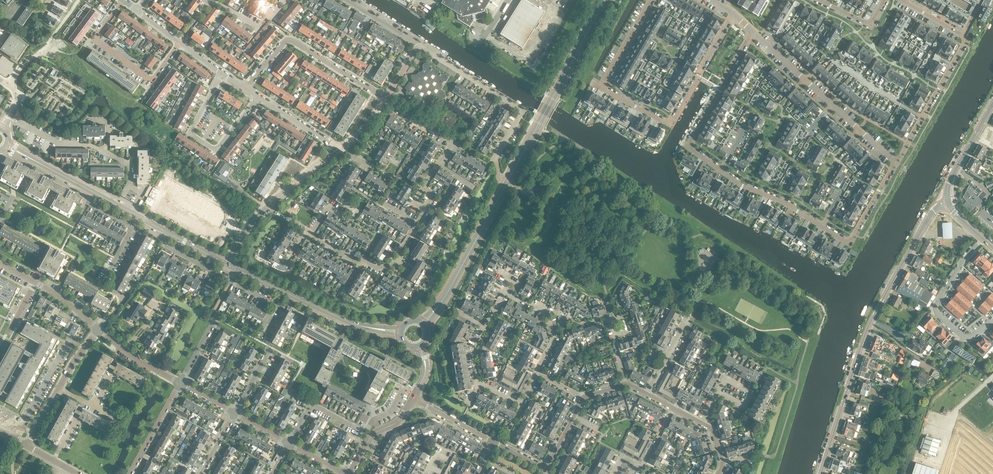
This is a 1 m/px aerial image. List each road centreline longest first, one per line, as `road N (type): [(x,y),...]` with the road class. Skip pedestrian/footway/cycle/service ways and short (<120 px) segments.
road 1 (residential): [(752,31),(687,145),(850,244),(895,163)]
road 2 (secondary): [(423,323),(465,262),(604,0)]
road 3 (tertiary): [(821,473),(865,334),(921,233),(949,204)]
road 4 (residential): [(733,15),(670,125),(600,86)]
road 5 (residential): [(895,163),(752,31)]
road 6 (secondary): [(169,233),(7,145)]
road 7 (residential): [(385,100),(295,41),(247,89)]
road 8 (residential): [(494,159),(520,109),(419,46)]
road 9 (residential): [(221,74),(190,133),(216,150),(259,97)]
road 10 (residential): [(142,191),(130,184),(129,166),(96,147),(58,143),(10,117)]
road 11 (residential): [(122,0),(99,43),(150,79),(179,44)]
road 12 (residential): [(983,239),(937,310),(966,338),(992,321)]
road 13 (residential): [(418,225),(393,264),(373,270),(312,235)]
road 14 (residential): [(275,304),(167,245),(169,233)]
road 15 (residential): [(99,329),(127,300),(103,286),(133,227)]
road 16 (residential): [(902,0),(962,35),(936,92)]
road 17 (secondary): [(401,332),(352,323),(283,291)]

